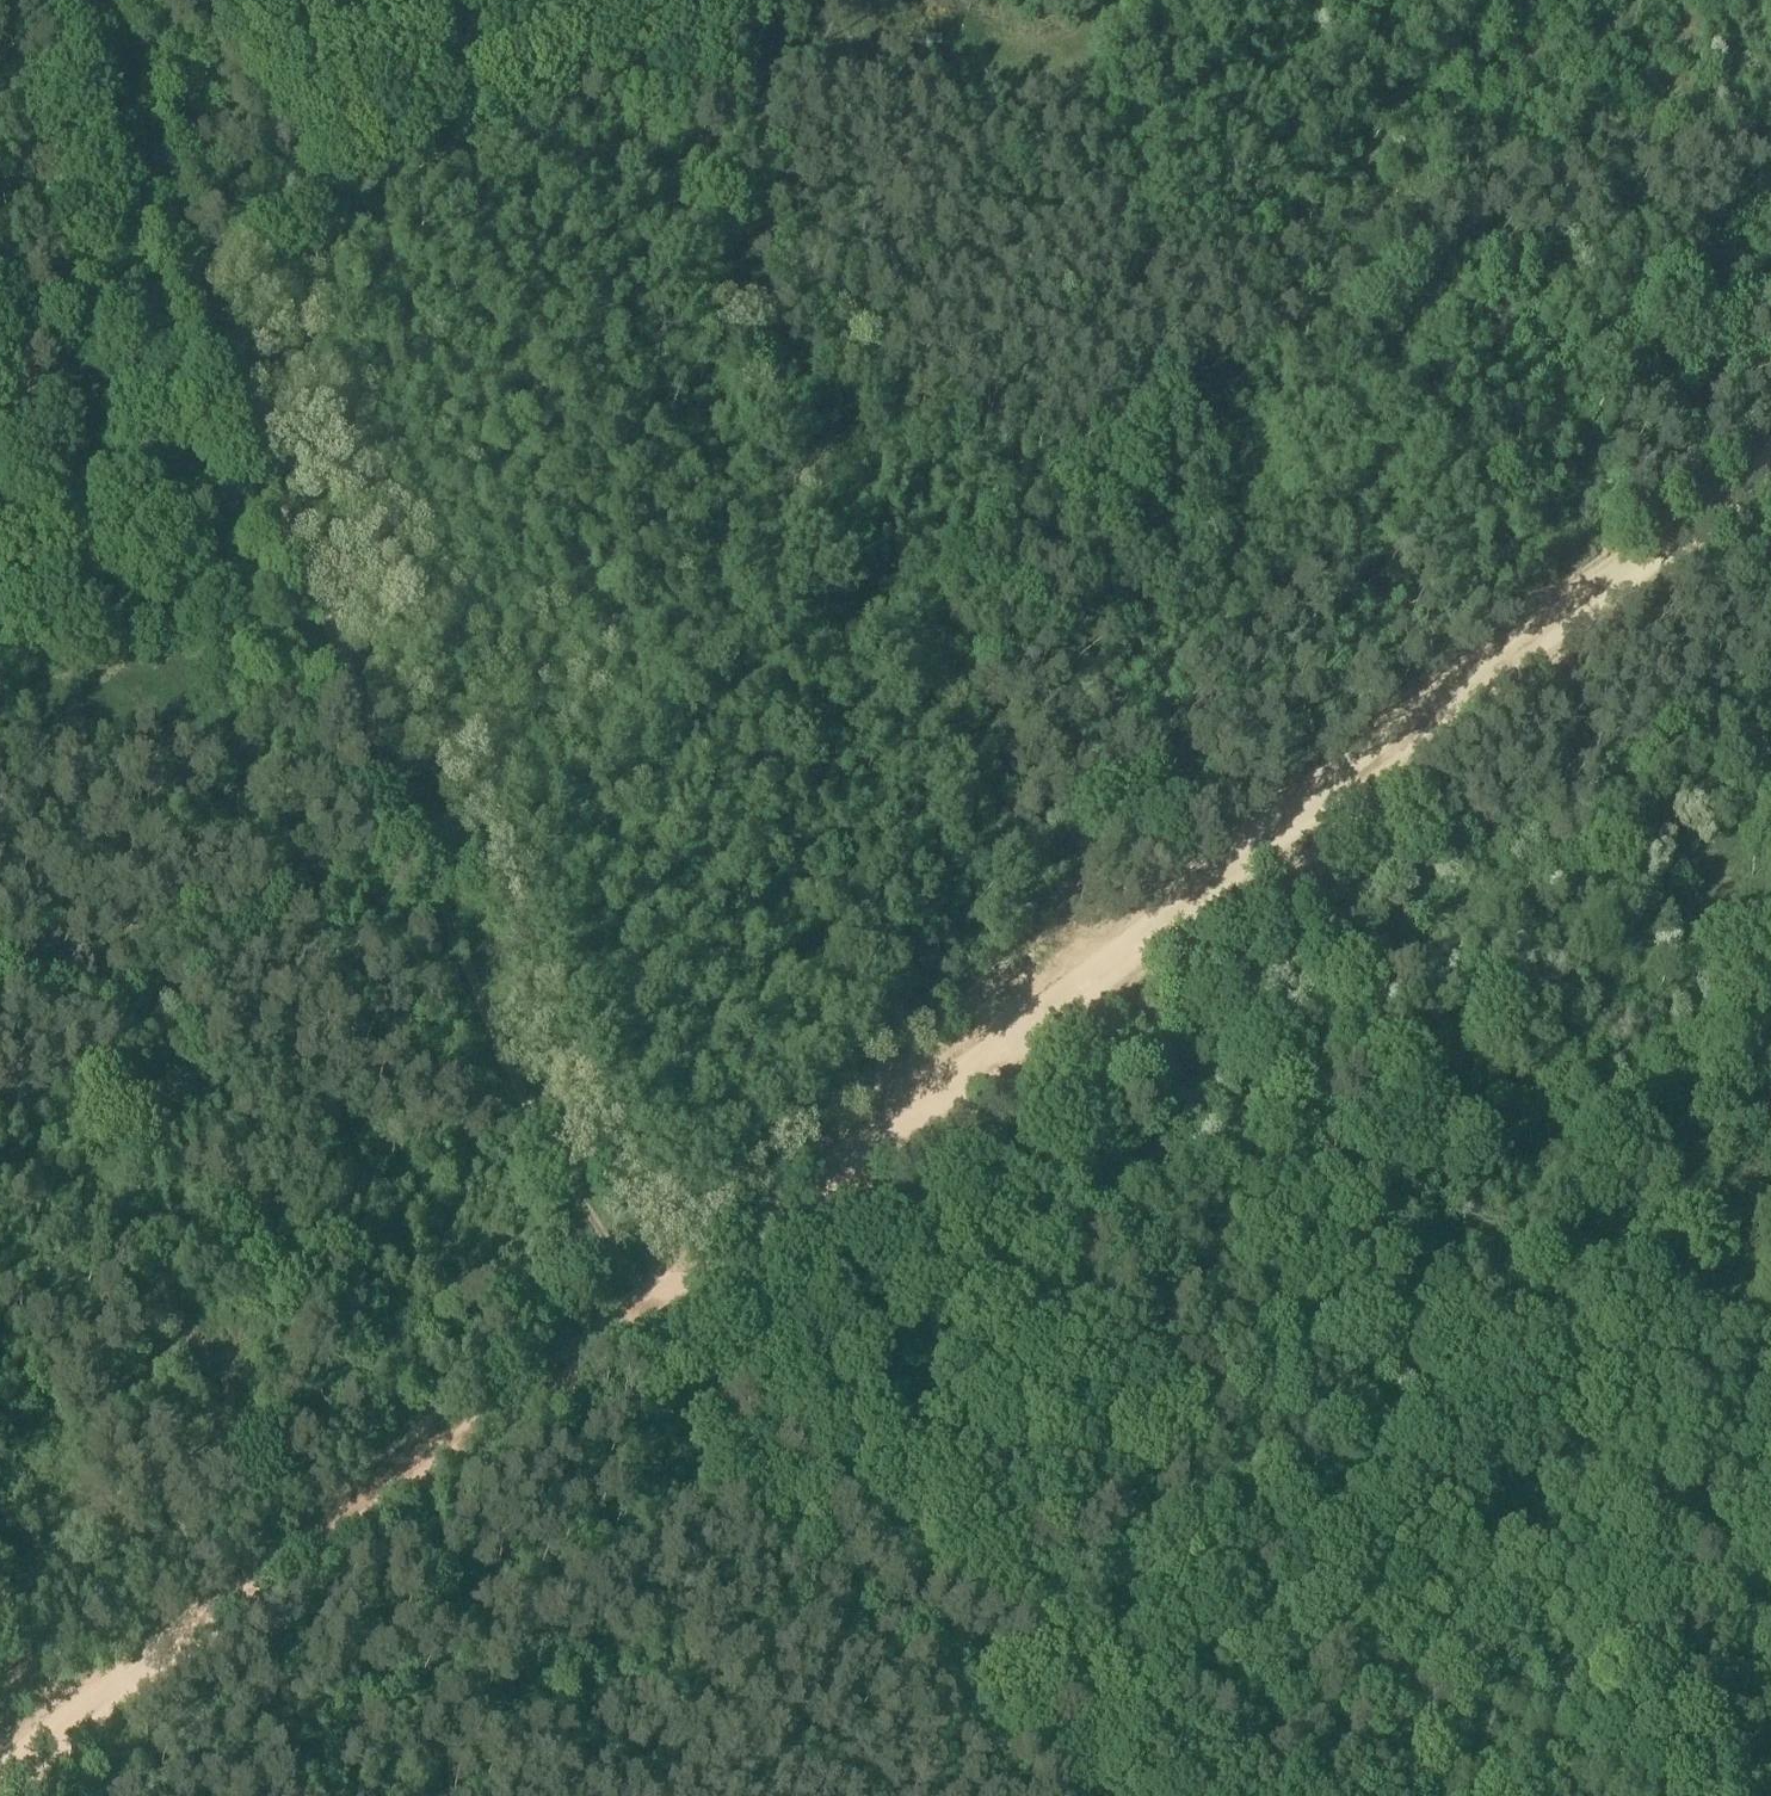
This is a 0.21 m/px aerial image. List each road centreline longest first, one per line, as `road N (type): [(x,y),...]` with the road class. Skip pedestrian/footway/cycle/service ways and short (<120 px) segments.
road 1 (track): [(1770,474),(0,1791)]
road 2 (track): [(1189,1795),(734,1392),(627,1263),(550,1149),(215,331),(195,253),(102,0)]
road 3 (track): [(1106,1795),(726,1460),(625,1323)]

